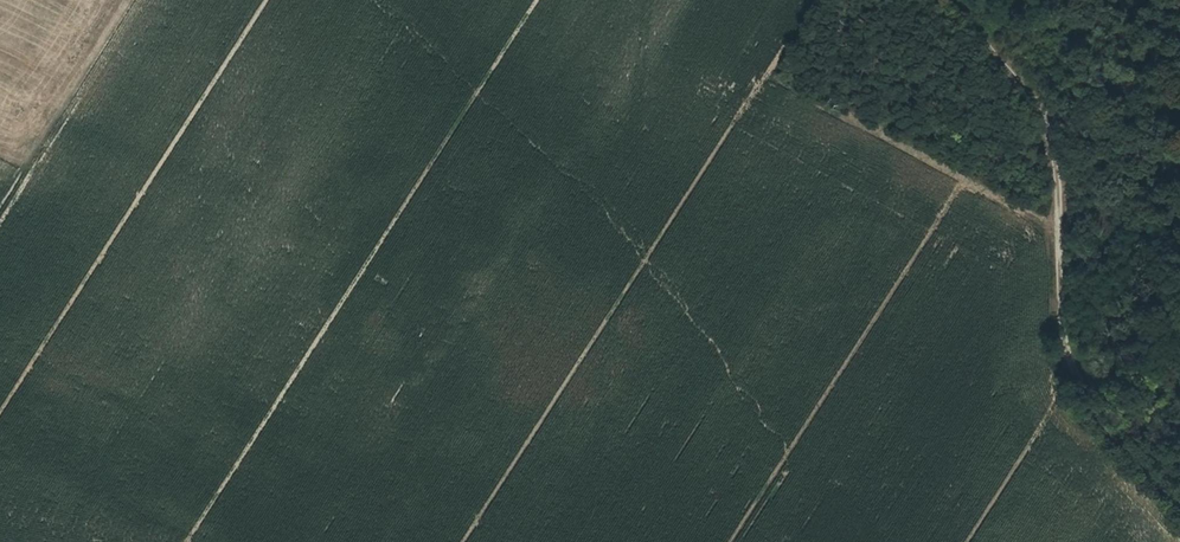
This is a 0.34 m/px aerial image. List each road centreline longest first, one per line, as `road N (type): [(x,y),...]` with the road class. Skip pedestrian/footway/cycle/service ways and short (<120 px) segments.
road 1 (track): [(1179,508),(1094,413),(1063,346),(1061,213),(1046,120),(950,0)]

